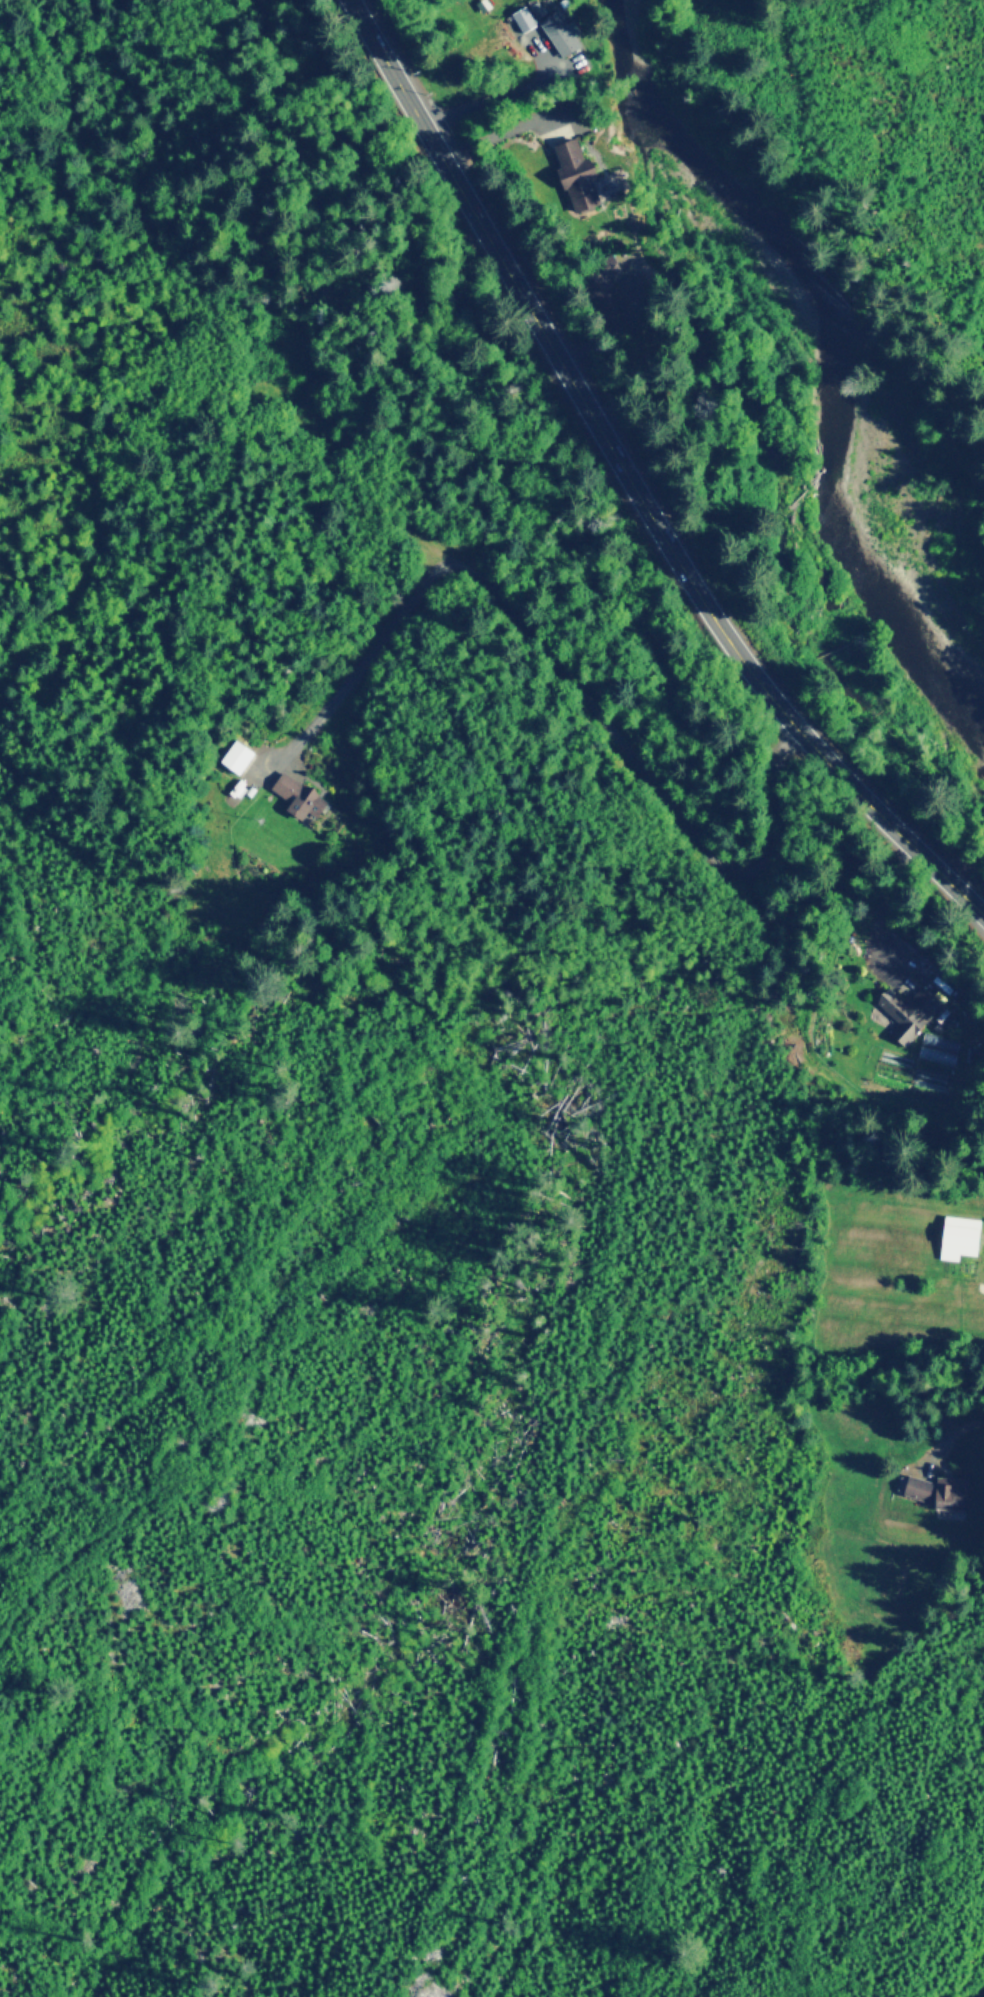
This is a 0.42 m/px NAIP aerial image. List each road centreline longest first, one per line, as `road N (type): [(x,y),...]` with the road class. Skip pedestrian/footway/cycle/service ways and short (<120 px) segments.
road 1 (trunk): [(983,913),(806,739),(702,603),(348,0)]
road 2 (track): [(0,1646),(69,1565),(189,1481)]

